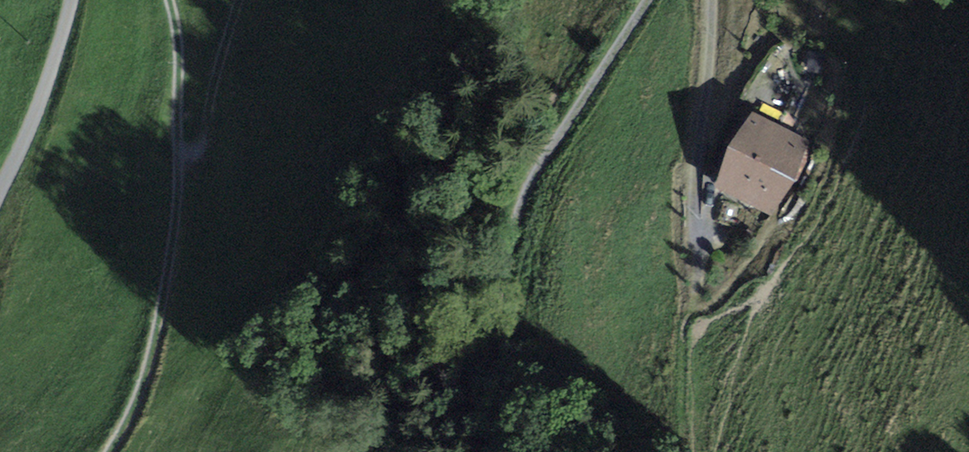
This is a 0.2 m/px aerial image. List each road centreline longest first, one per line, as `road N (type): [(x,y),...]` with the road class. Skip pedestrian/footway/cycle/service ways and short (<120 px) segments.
road 1 (track): [(468,451),(525,200),(650,0)]
road 2 (track): [(111,451),(150,357),(178,212),(181,44),(171,0)]
road 3 (track): [(699,269),(695,203),(713,0)]
road 4 (unclassified): [(0,189),(40,100),(72,0)]

